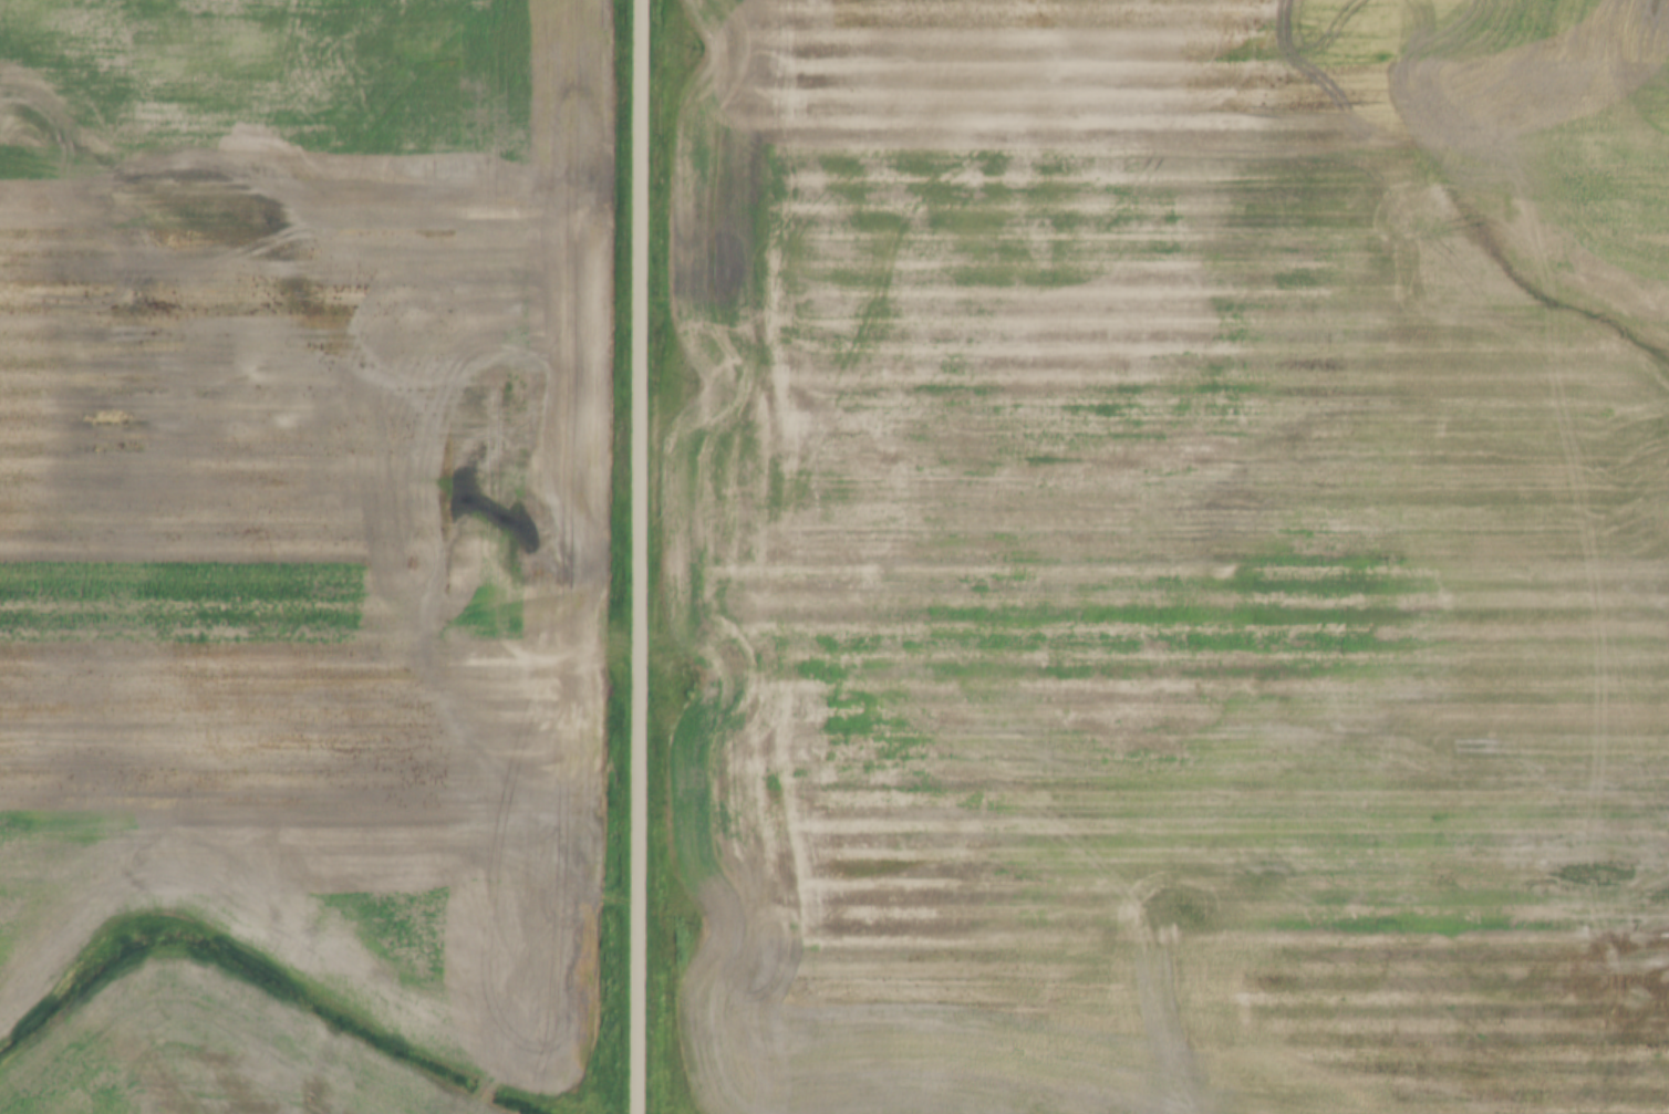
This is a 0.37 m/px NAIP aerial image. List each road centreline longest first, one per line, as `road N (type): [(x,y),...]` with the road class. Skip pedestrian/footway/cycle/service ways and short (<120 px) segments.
road 1 (residential): [(639,1113),(643,0)]

